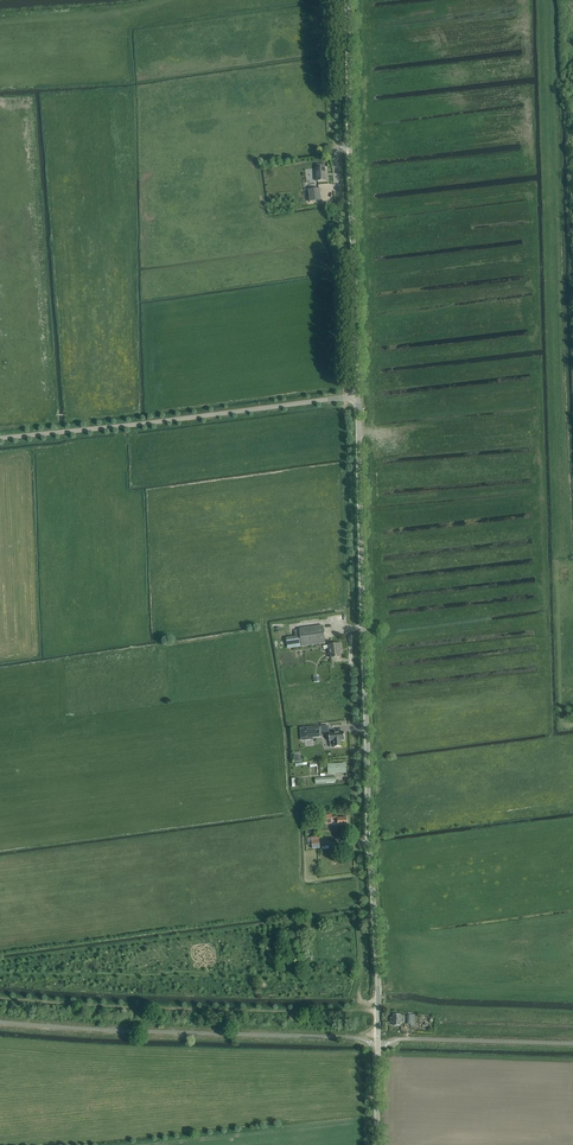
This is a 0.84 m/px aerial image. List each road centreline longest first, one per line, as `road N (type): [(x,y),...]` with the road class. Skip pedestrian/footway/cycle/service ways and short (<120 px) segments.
road 1 (unclassified): [(377,1144),(358,395)]
road 2 (unclassified): [(358,395),(348,0)]
road 3 (unclassified): [(0,438),(358,395)]

